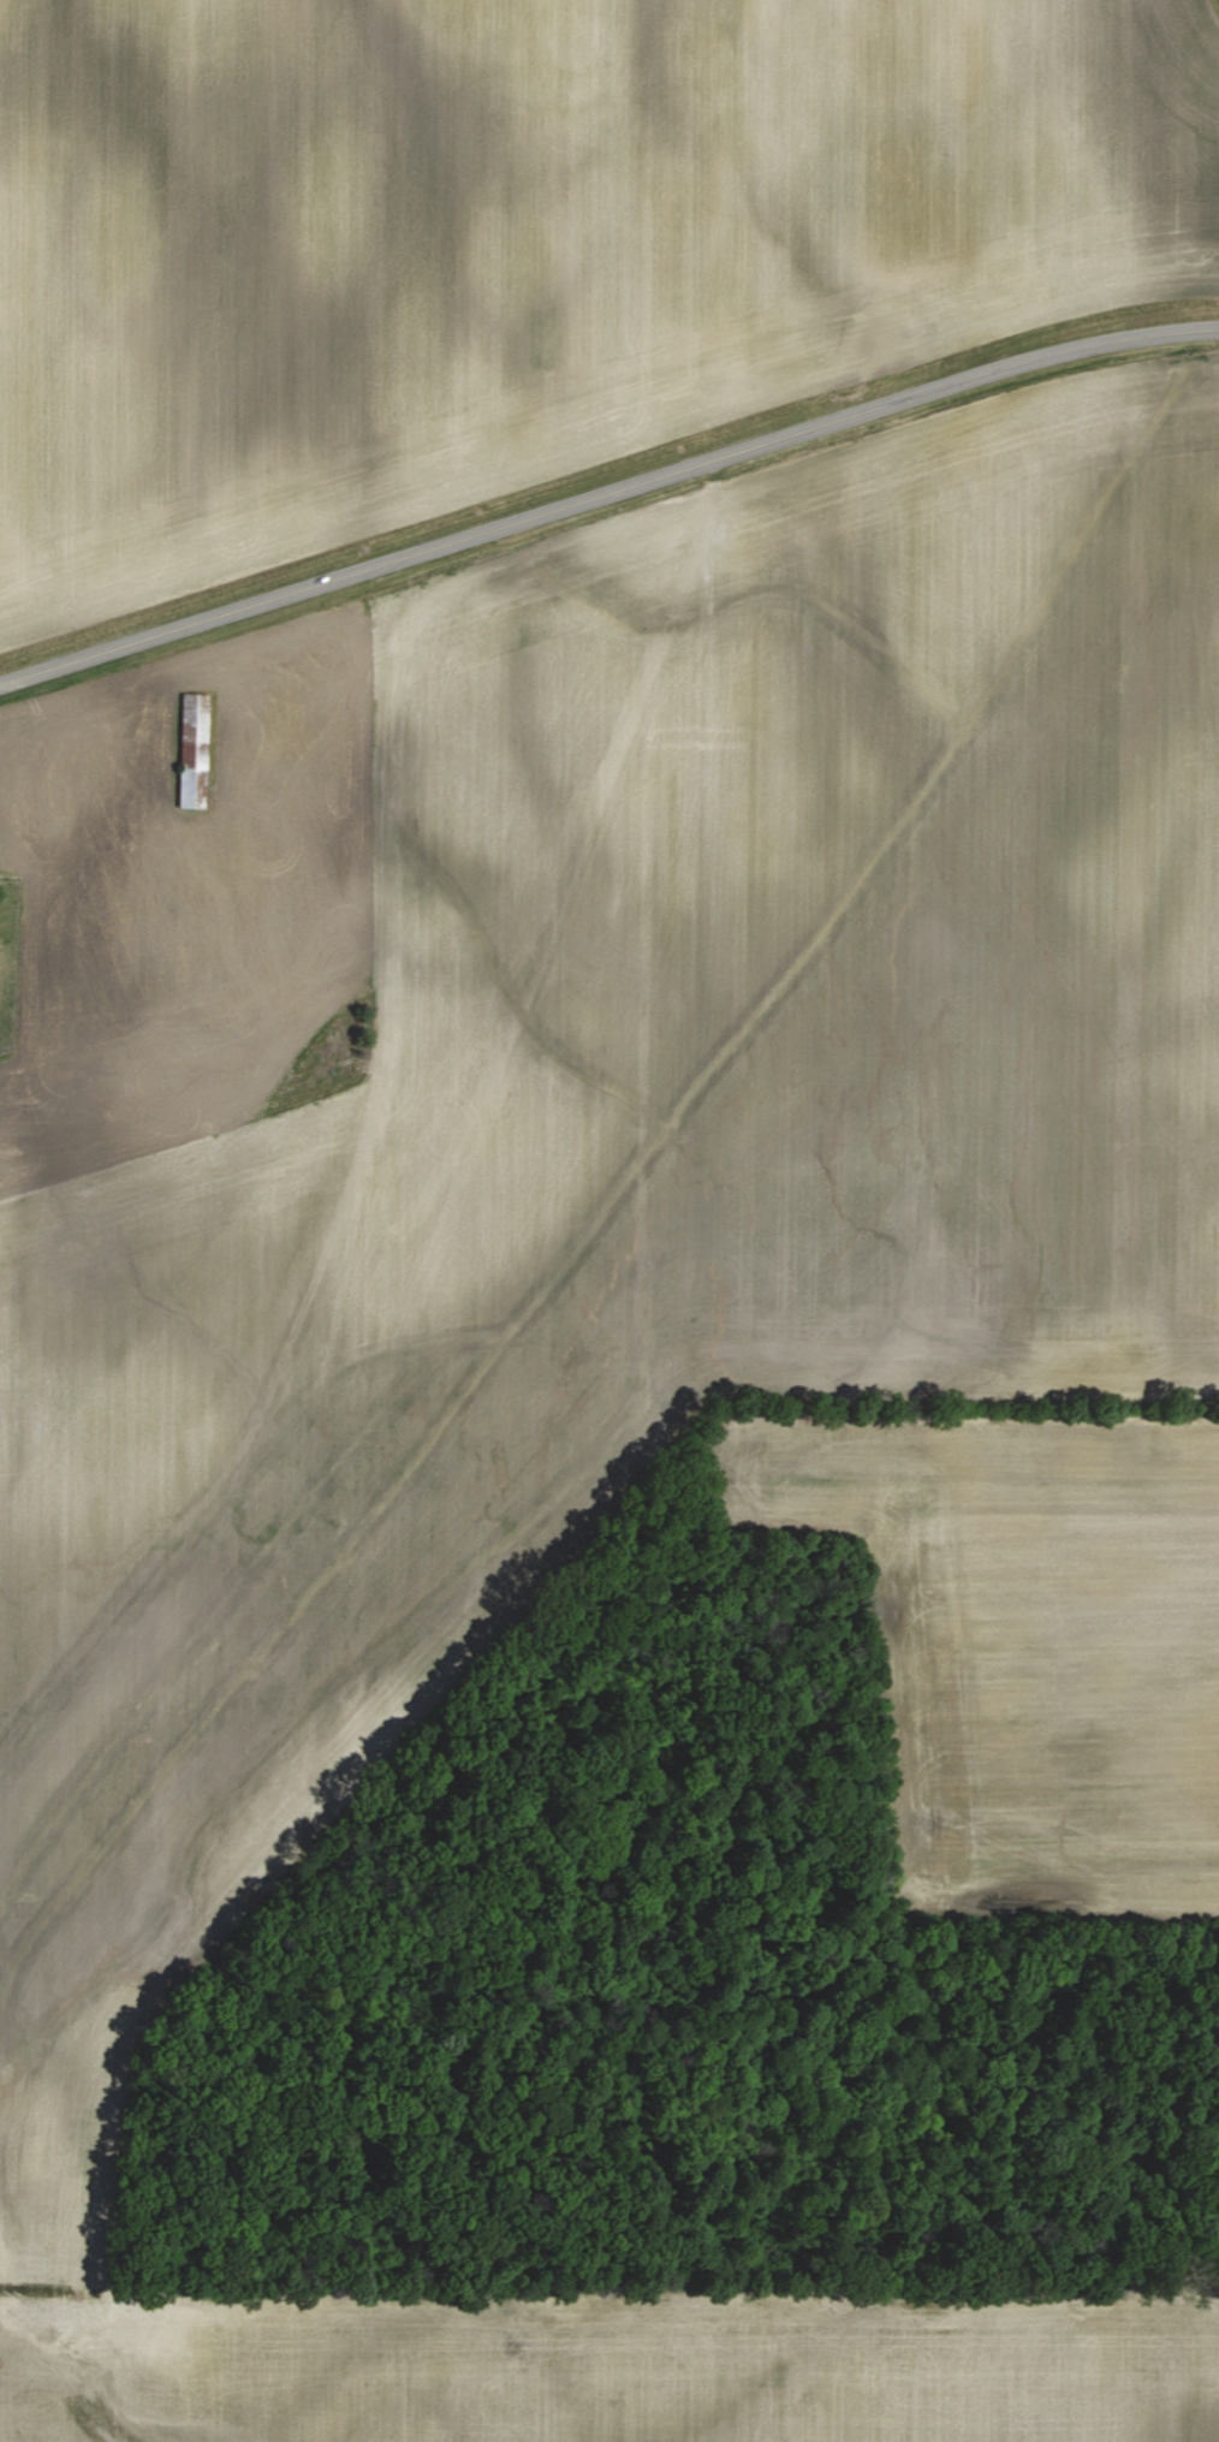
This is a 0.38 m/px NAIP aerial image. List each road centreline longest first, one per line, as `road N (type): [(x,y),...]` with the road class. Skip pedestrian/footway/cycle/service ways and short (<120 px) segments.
road 1 (tertiary): [(0,681),(1024,358),(1218,327)]

